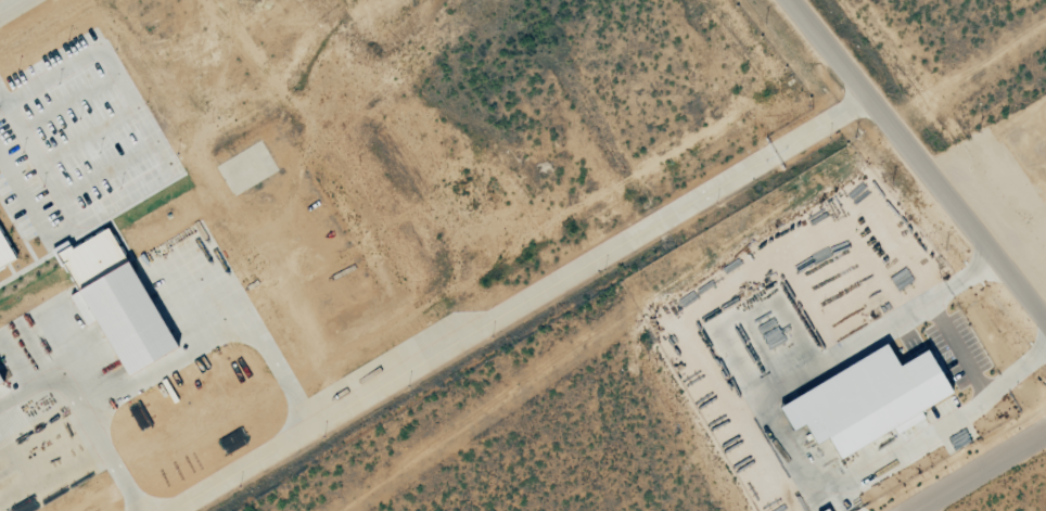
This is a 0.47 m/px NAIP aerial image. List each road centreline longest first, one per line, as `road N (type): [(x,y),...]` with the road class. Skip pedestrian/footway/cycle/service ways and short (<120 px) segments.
road 1 (residential): [(786,0),(1045,328)]
road 2 (residential): [(1045,428),(908,510)]

